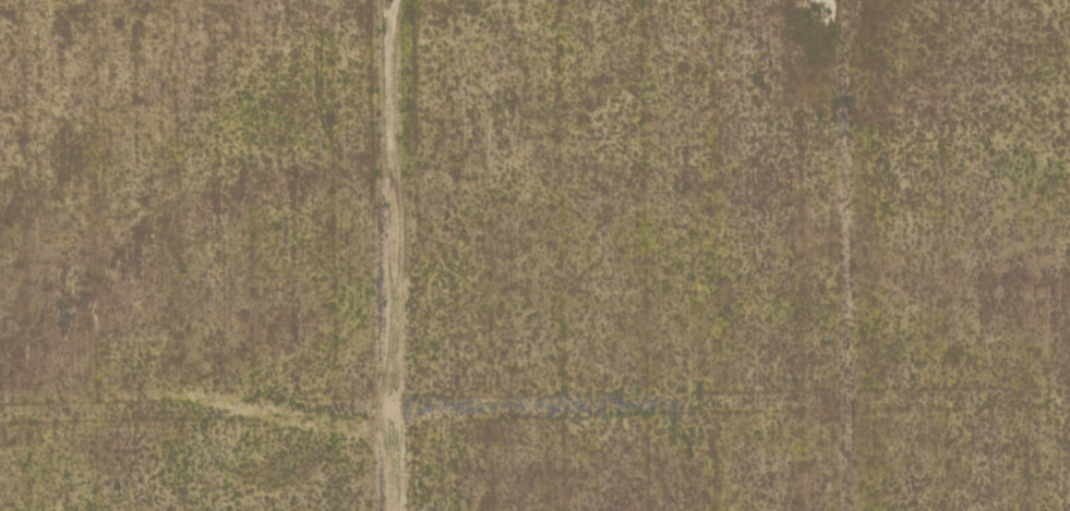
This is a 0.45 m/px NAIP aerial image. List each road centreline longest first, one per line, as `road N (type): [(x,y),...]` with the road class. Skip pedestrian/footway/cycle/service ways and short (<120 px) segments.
road 1 (residential): [(386,0),(391,510)]

